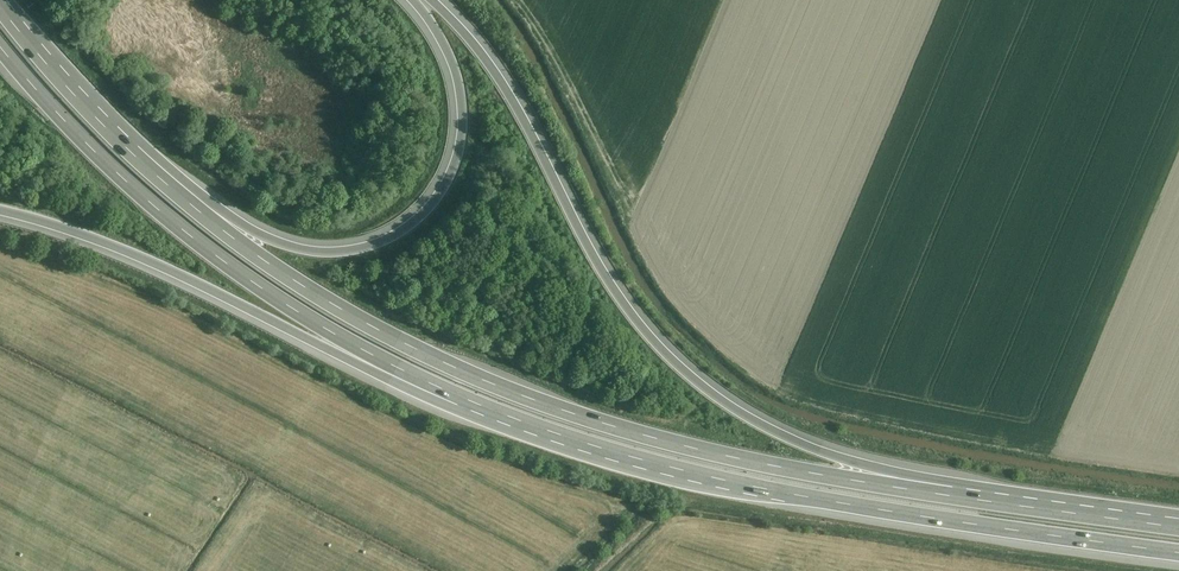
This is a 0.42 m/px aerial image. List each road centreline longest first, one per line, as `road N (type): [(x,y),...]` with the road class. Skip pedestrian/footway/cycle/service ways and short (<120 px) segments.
road 1 (motorway): [(957,499),(689,447),(499,387),(327,302),(210,219)]
road 2 (motorway): [(957,499),(762,421),(690,374),(631,310),(518,104),(437,0)]
road 3 (motorway): [(0,43),(68,125),(136,189),(254,283),(381,360)]
road 4 (motorway): [(412,0),(451,65),(460,110),(451,165),(418,216),(346,250),(299,247),(210,219)]
road 5 (motorway): [(0,211),(90,237),(329,349),(381,360)]
road 6 (motorway): [(210,219),(83,102),(0,5)]

